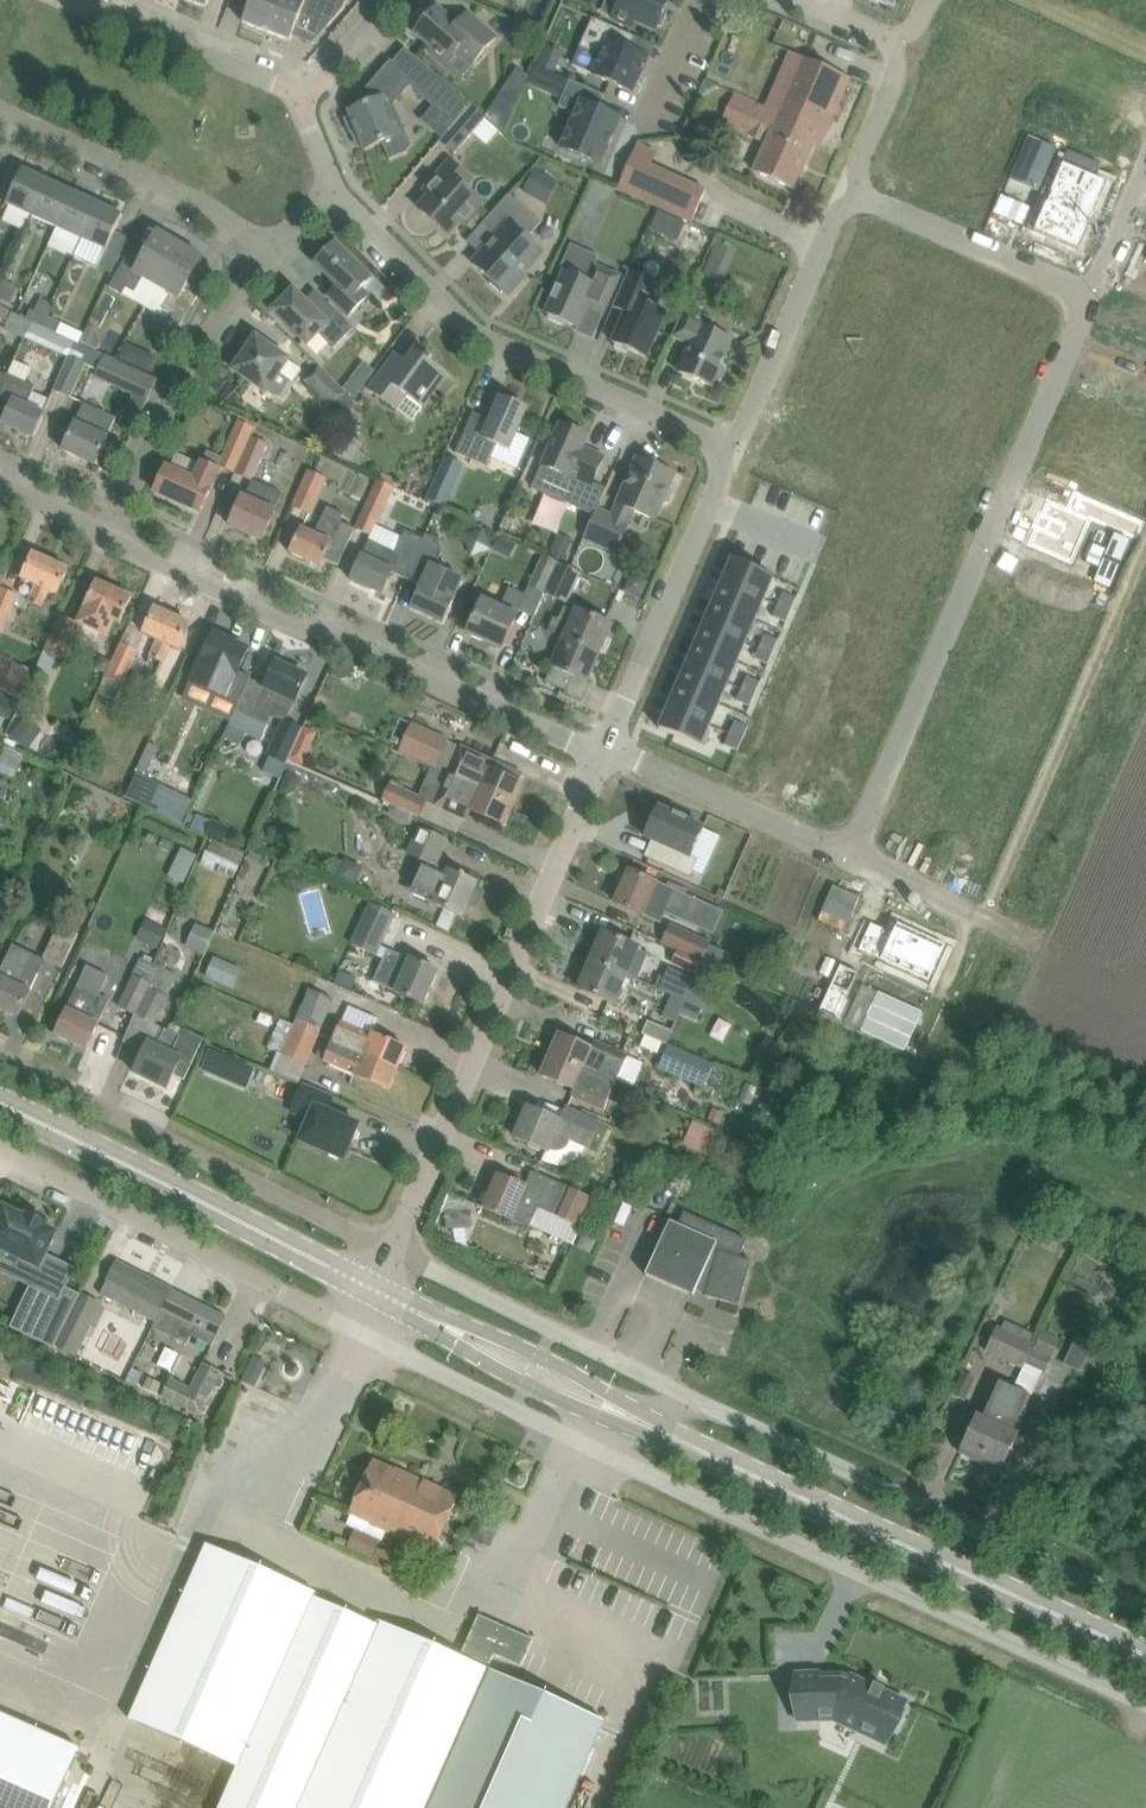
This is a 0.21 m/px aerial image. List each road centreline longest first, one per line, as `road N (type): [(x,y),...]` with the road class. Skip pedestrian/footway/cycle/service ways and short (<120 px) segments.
road 1 (residential): [(1089,292),(850,857)]
road 2 (unclassified): [(1145,1698),(592,1444)]
road 3 (primary): [(1145,1652),(639,1417)]
road 4 (residential): [(393,1255),(609,751)]
road 5 (residential): [(609,751),(341,627),(288,623),(109,536)]
road 6 (unclassified): [(1145,1606),(698,1400)]
road 7 (residential): [(736,448),(464,325),(331,188)]
road 8 (primary): [(377,1294),(0,1108)]
road 9 (residential): [(321,1217),(0,1061)]
road 10 (unclassified): [(698,1400),(393,1255)]
road 11 (residential): [(609,751),(736,448)]
road 12 (residential): [(109,536),(196,343),(267,254)]
road 13 (residential): [(288,1296),(0,1158)]
road 14 (residential): [(267,254),(203,202),(0,111)]
road 15 (residential): [(736,448),(845,190)]
road 16 (residential): [(845,190),(1089,292)]
road 17 (residential): [(850,857),(609,751)]
road 18 (unclassified): [(592,1444),(363,1332)]
road 19 (residential): [(303,99),(74,0)]
road 20 (primary): [(639,1417),(590,1379),(519,1344),(454,1331)]
road 21 (residential): [(1037,939),(850,857)]
road 22 (primary): [(454,1331),(504,1372),(611,1413)]
road 23 (residential): [(845,190),(904,49)]
road 24 (residential): [(1145,164),(1089,292)]
road 25 (residential): [(392,0),(303,99)]
road 26 (residential): [(711,0),(667,113)]

